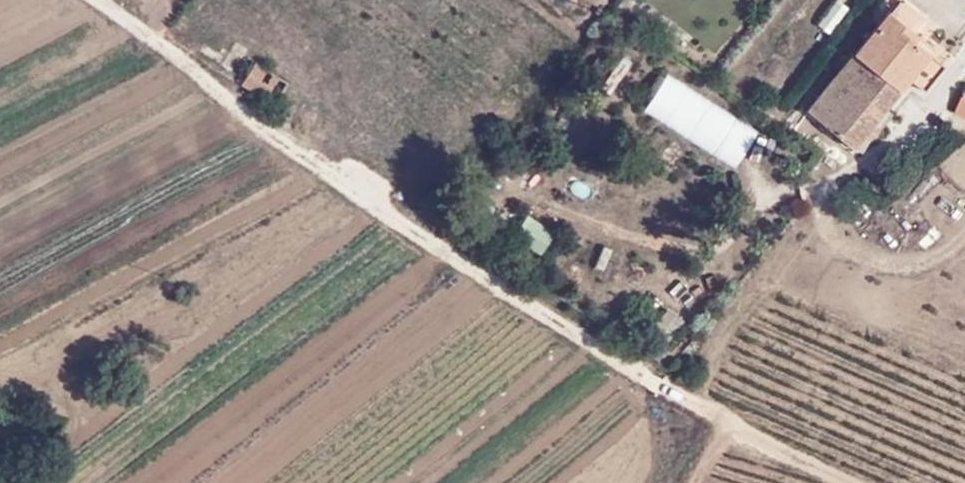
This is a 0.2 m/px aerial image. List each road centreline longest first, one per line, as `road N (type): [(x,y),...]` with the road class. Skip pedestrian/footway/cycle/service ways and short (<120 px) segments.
road 1 (track): [(851,482),(663,384),(455,254),(89,0)]
road 2 (track): [(684,395),(746,308),(772,290),(964,370)]
road 3 (track): [(817,187),(823,232),(849,249),(892,257),(964,244)]

